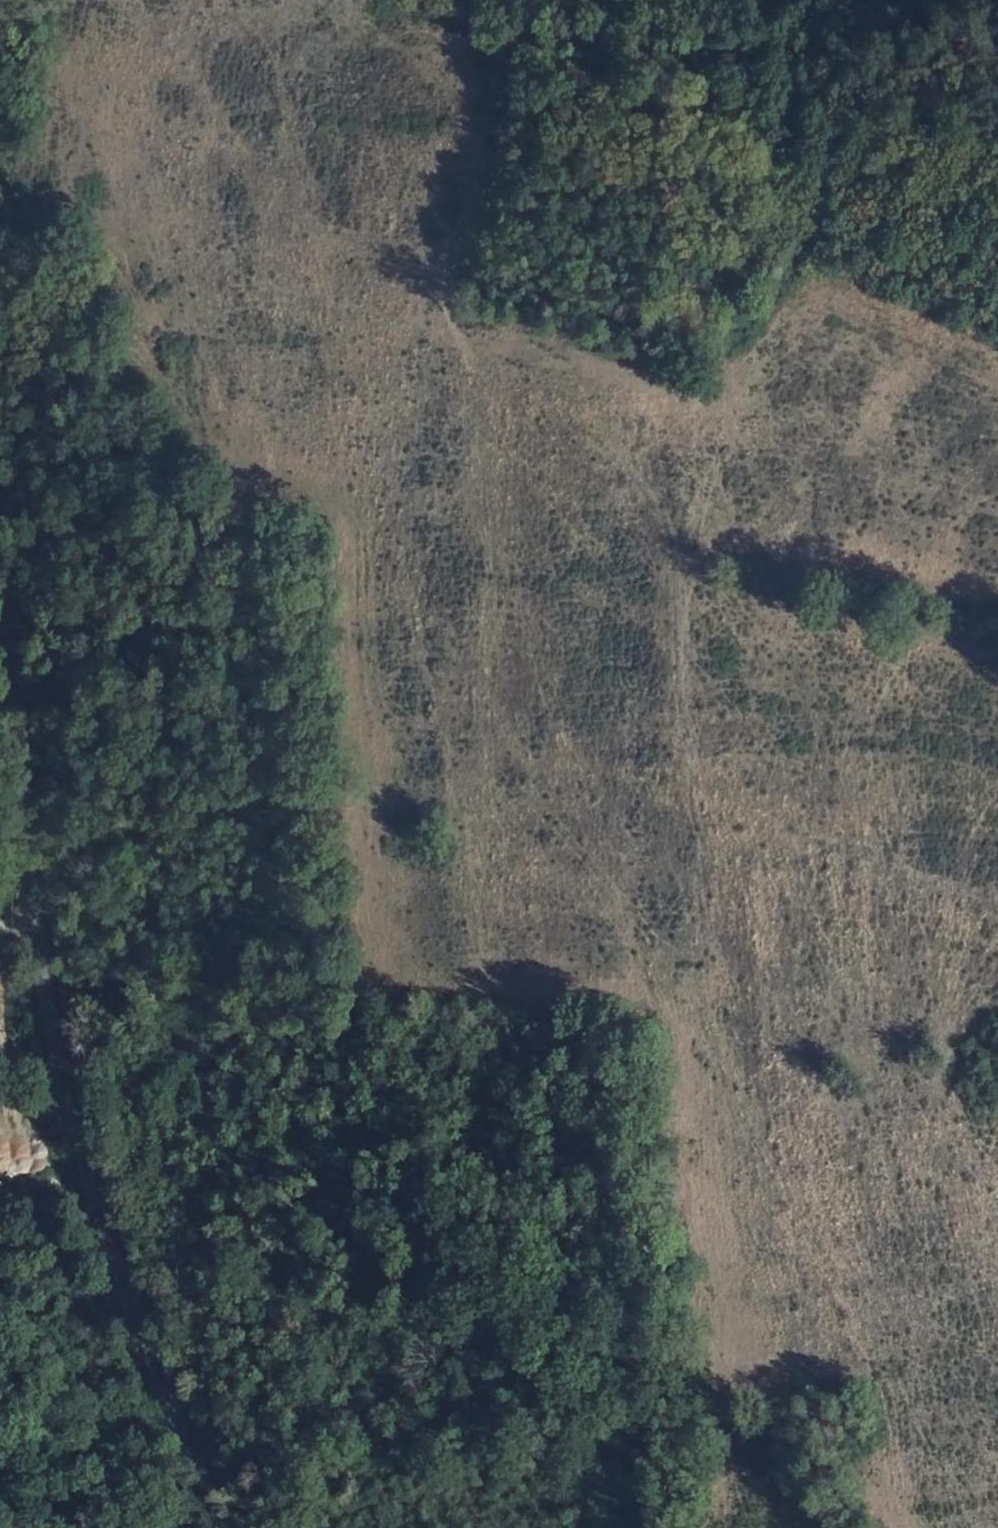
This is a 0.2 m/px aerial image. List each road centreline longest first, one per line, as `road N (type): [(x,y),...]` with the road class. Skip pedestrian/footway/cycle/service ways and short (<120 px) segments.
road 1 (tertiary): [(0,638),(30,912),(74,1108),(127,1296),(222,1527)]

